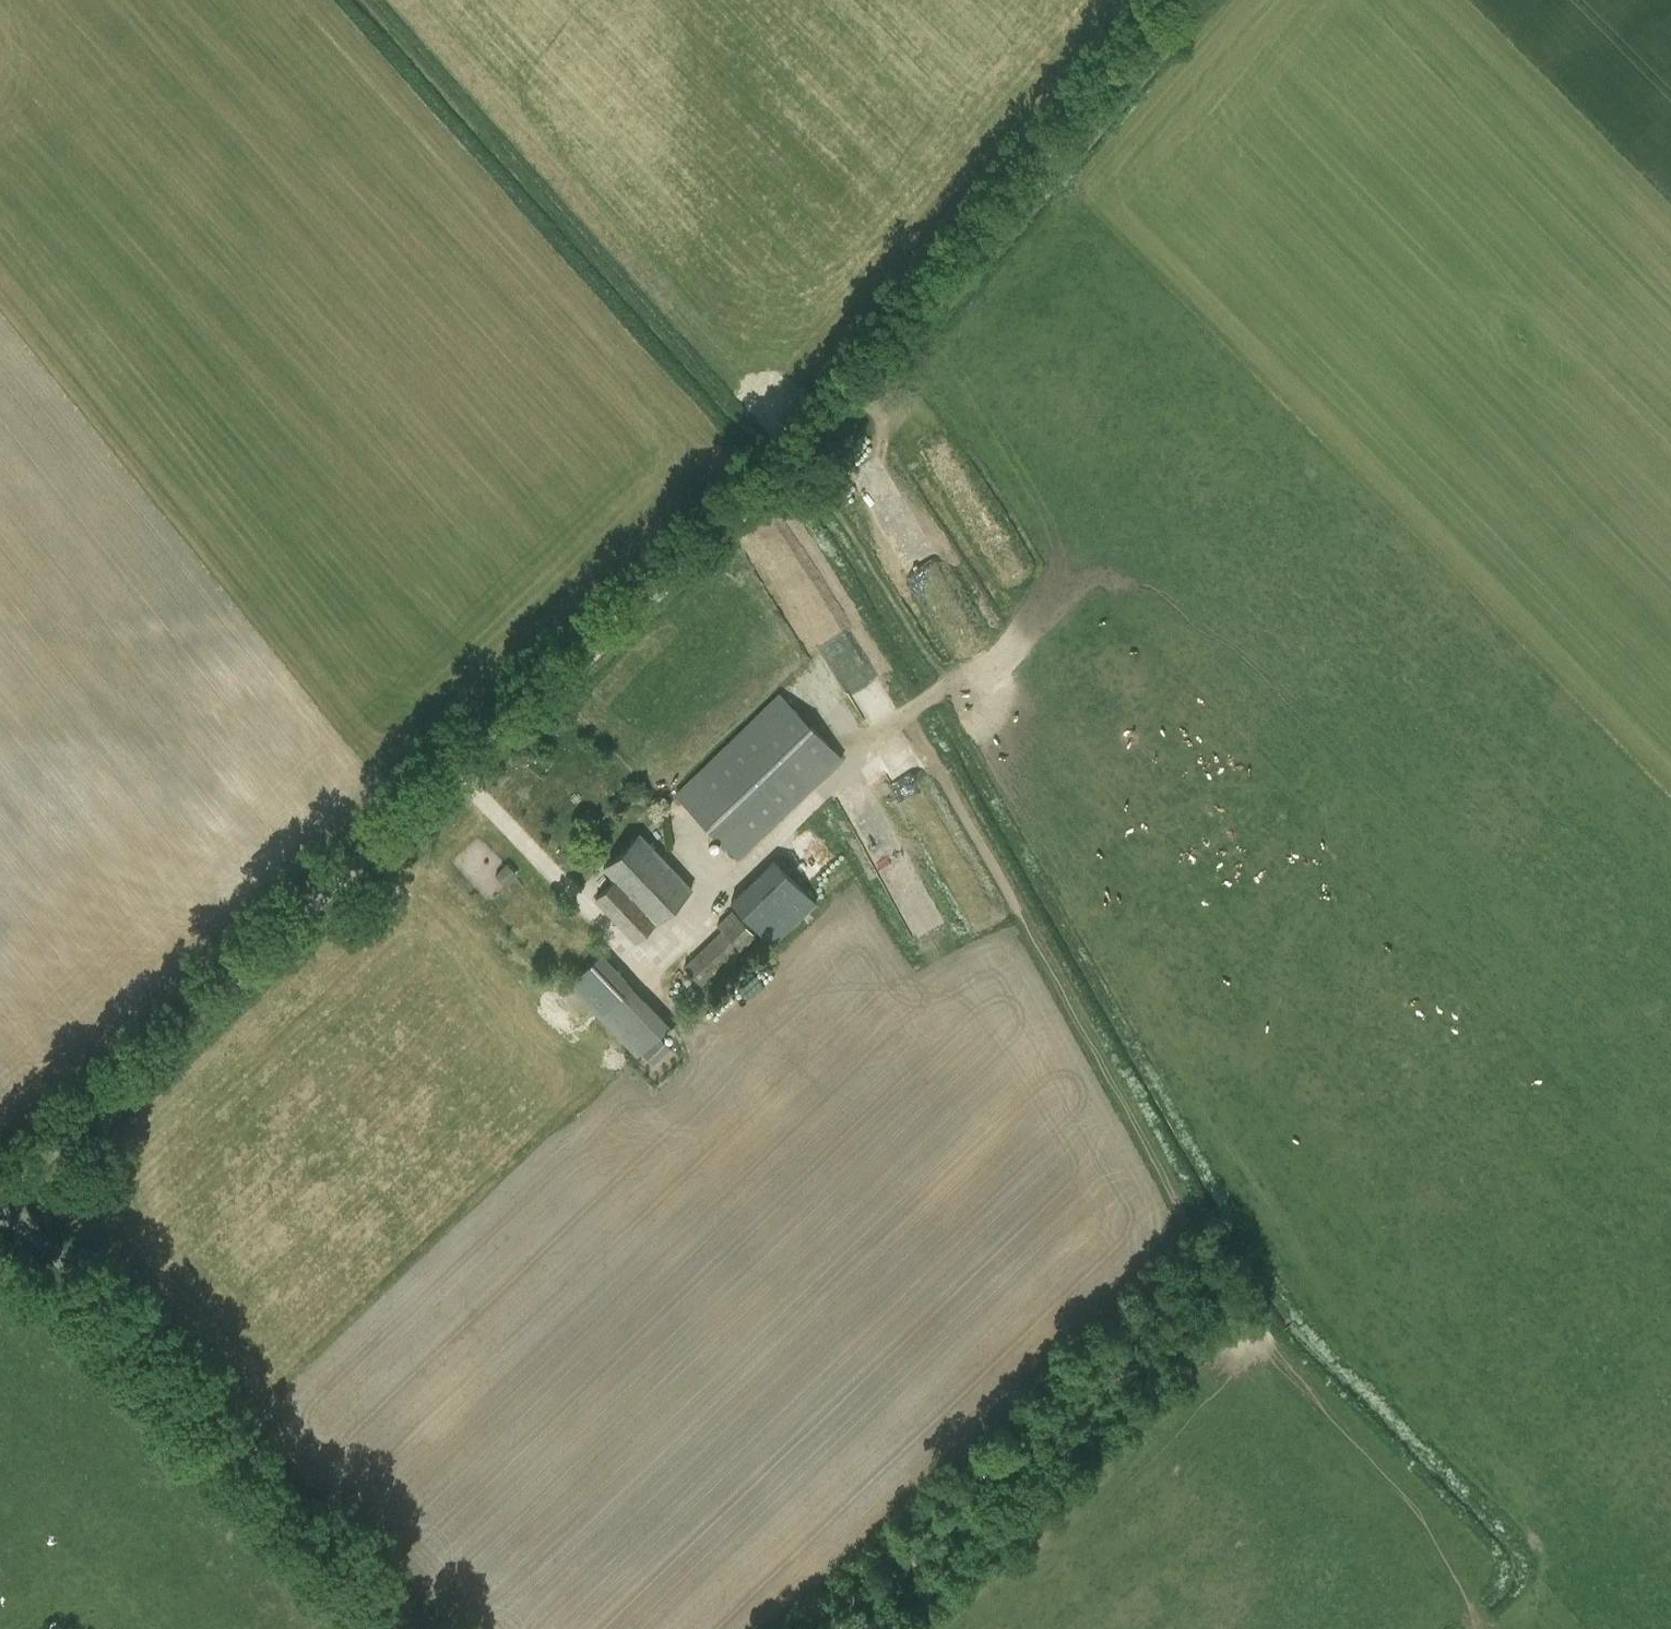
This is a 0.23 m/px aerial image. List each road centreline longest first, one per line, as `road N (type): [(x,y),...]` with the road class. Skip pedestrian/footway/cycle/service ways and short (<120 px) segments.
road 1 (track): [(485,746),(760,488),(1186,0)]
road 2 (unclassified): [(1,1201),(485,746)]
road 3 (unclassified): [(440,1628),(1,1201)]

